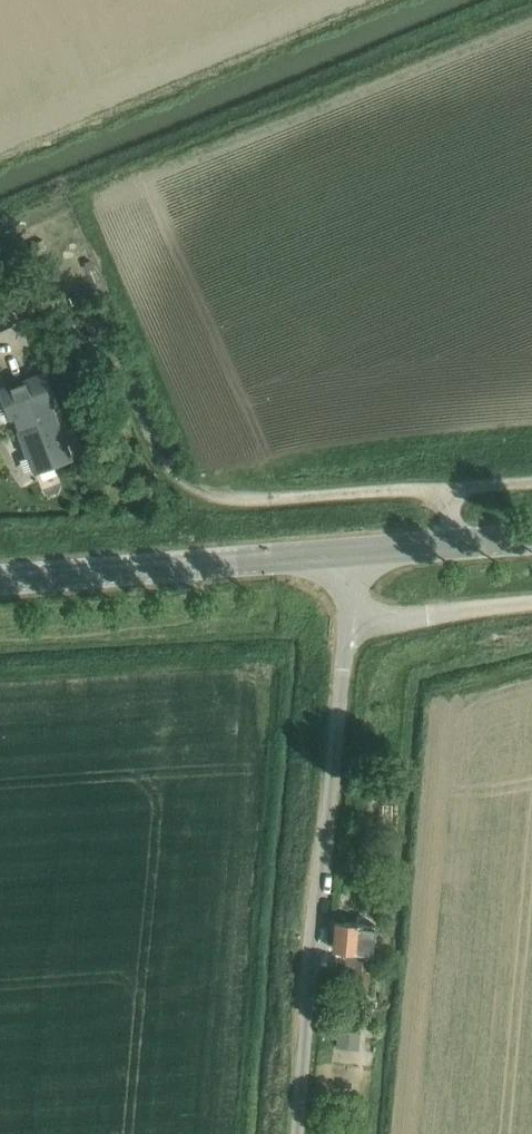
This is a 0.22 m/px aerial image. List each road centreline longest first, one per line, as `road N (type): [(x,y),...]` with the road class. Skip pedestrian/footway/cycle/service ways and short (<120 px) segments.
road 1 (unclassified): [(298,1133),(346,631)]
road 2 (tertiary): [(350,553),(0,579)]
road 3 (residential): [(346,631),(531,605)]
road 4 (tertiary): [(531,543),(350,553)]

